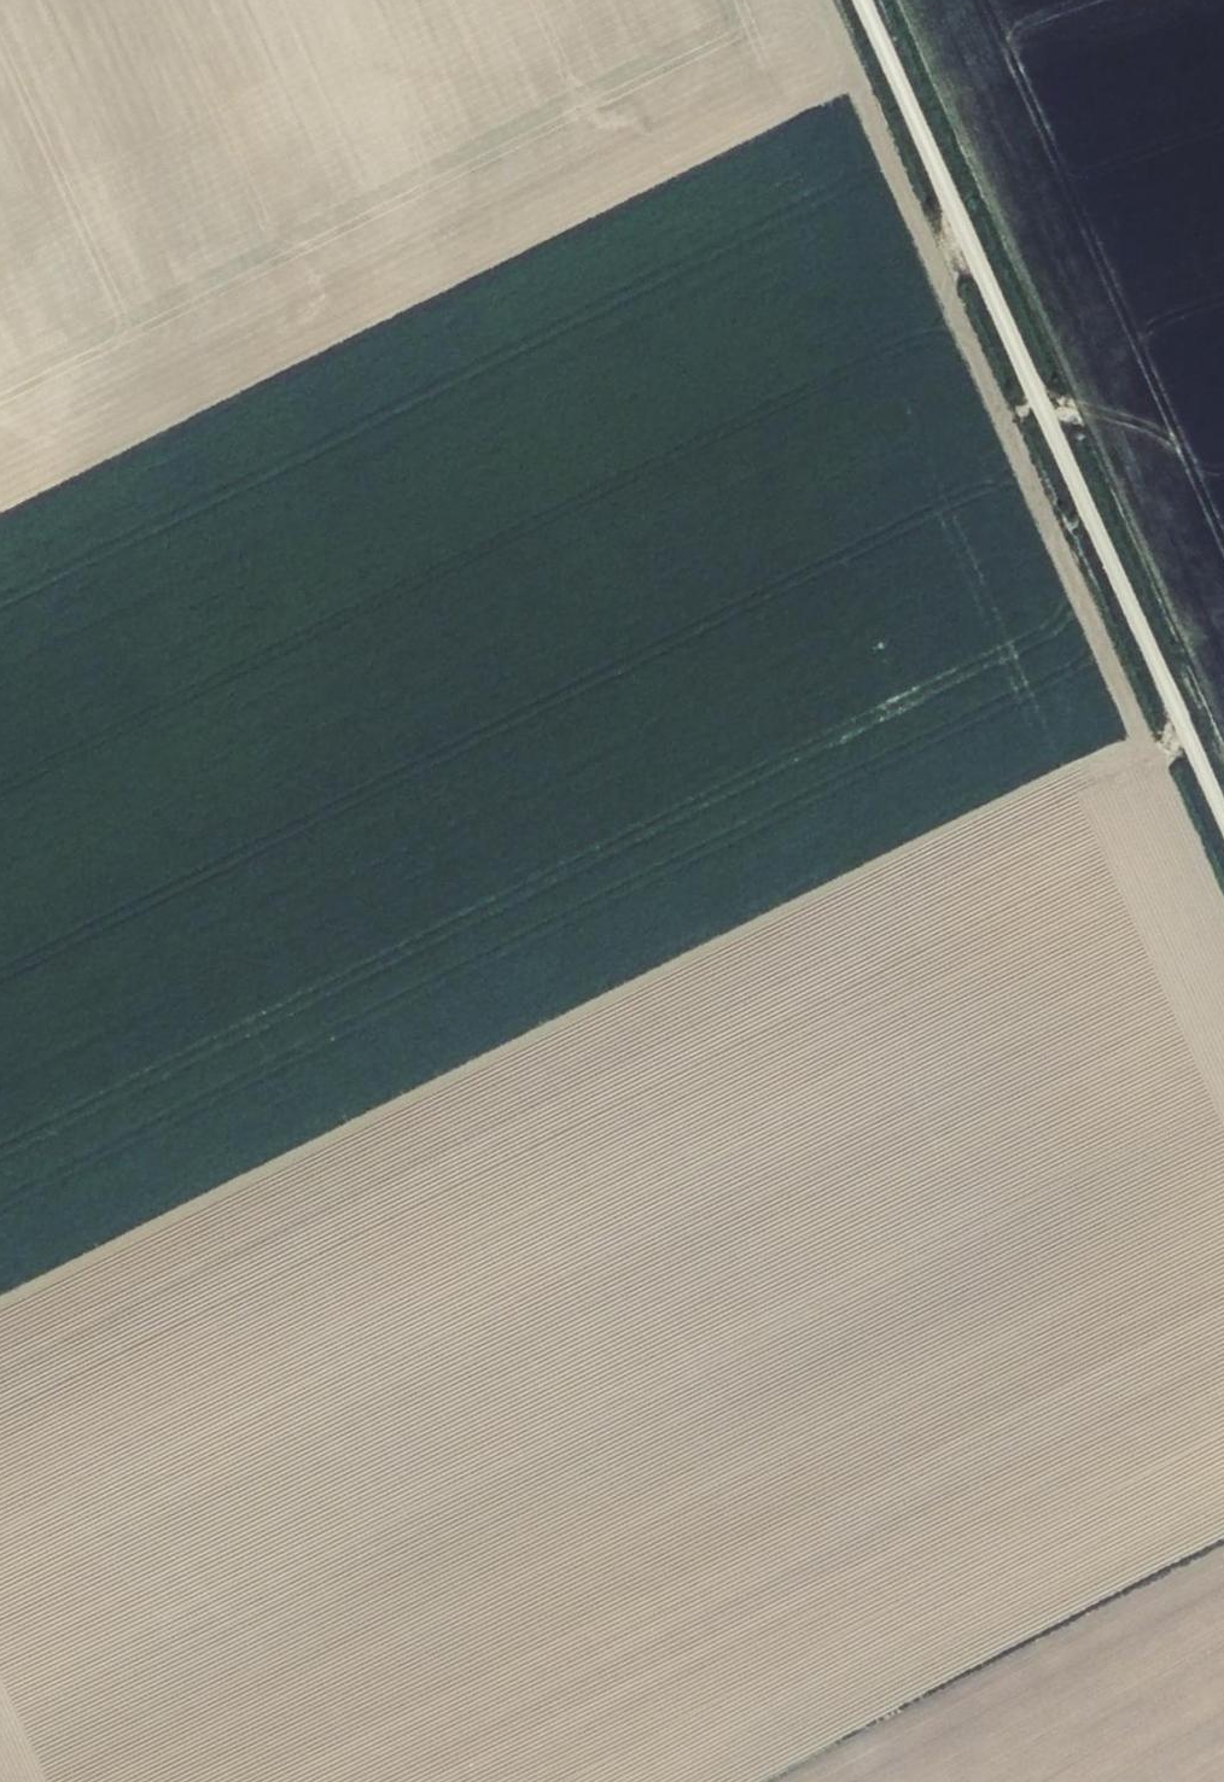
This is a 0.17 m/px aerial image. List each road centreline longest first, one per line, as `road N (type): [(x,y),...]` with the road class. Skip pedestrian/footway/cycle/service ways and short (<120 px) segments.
road 1 (unclassified): [(863,0),(1223,823)]

